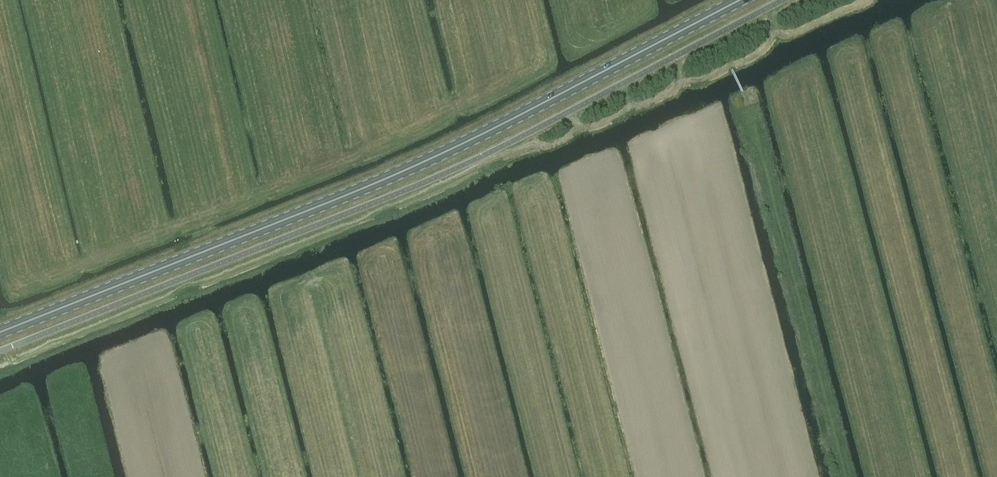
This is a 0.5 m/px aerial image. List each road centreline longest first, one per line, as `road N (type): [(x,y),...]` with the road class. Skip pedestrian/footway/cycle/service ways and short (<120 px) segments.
road 1 (unclassified): [(0,352),(426,183),(785,0)]
road 2 (primary): [(0,333),(423,163),(741,0)]

